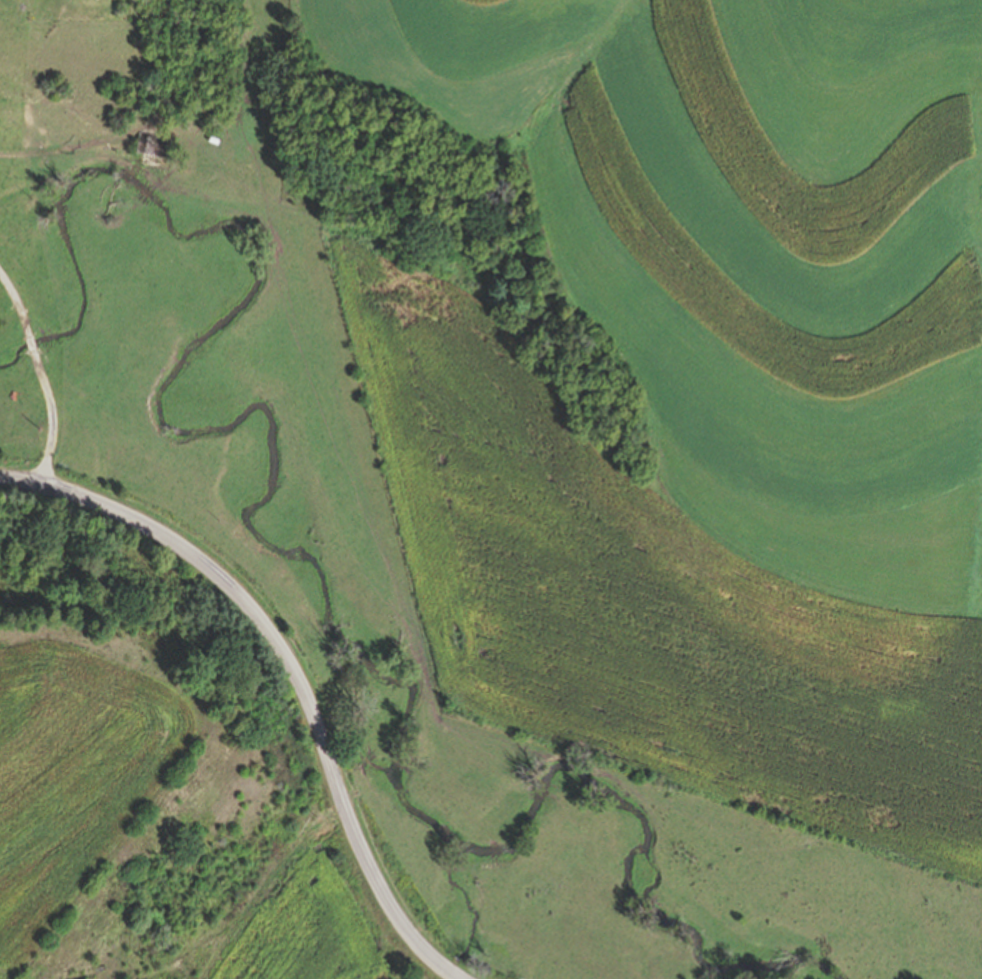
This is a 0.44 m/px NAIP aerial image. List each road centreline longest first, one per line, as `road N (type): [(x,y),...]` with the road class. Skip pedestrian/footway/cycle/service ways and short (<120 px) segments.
road 1 (residential): [(459,978),(417,945),(380,896),(304,707),(274,648),(233,597),(123,518),(38,485),(0,482)]

